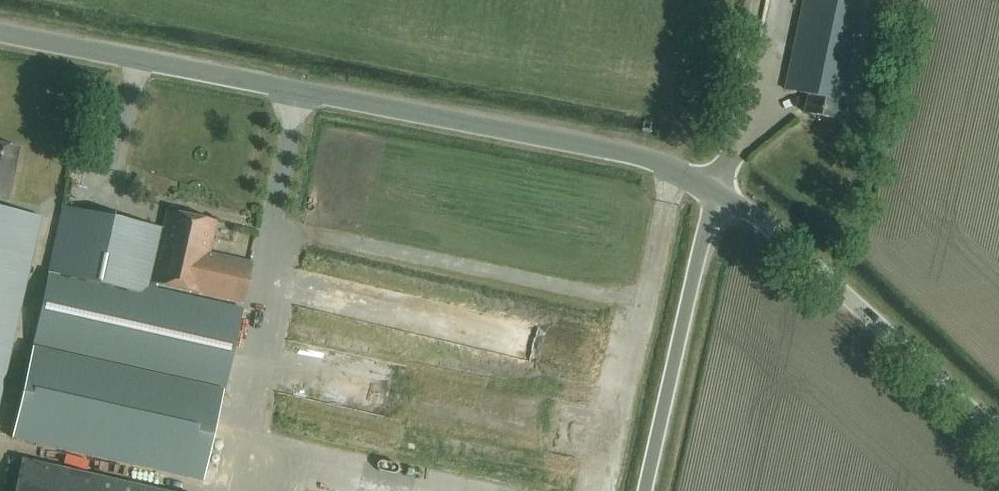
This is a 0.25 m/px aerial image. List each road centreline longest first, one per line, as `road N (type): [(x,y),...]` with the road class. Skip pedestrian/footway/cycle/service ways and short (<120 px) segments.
road 1 (unclassified): [(715,187),(612,151),(0,33)]
road 2 (unclassified): [(998,434),(715,187)]
road 3 (unclassified): [(646,490),(715,187)]
road 4 (unclassified): [(715,187),(758,0)]

